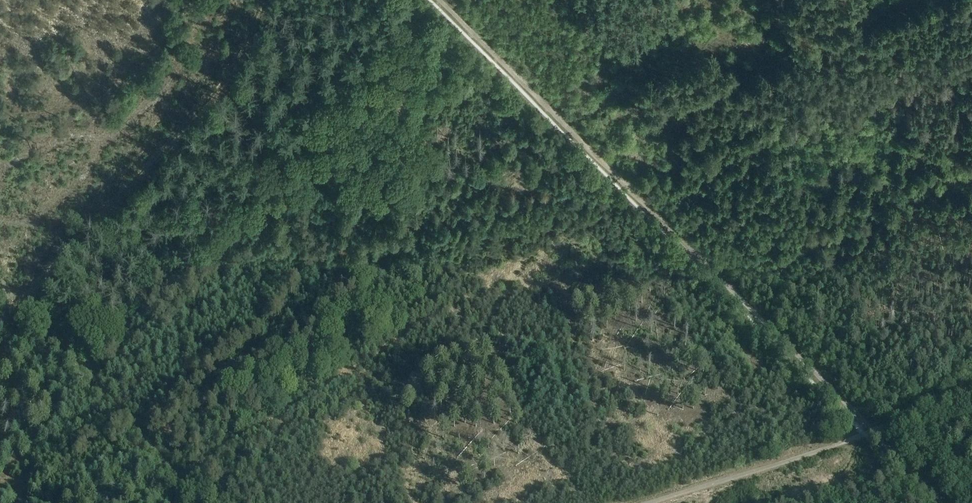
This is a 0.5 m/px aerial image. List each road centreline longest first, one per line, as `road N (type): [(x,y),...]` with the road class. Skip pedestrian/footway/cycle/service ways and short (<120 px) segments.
road 1 (track): [(439,0),(873,430)]
road 2 (unclassified): [(648,502),(873,430)]

